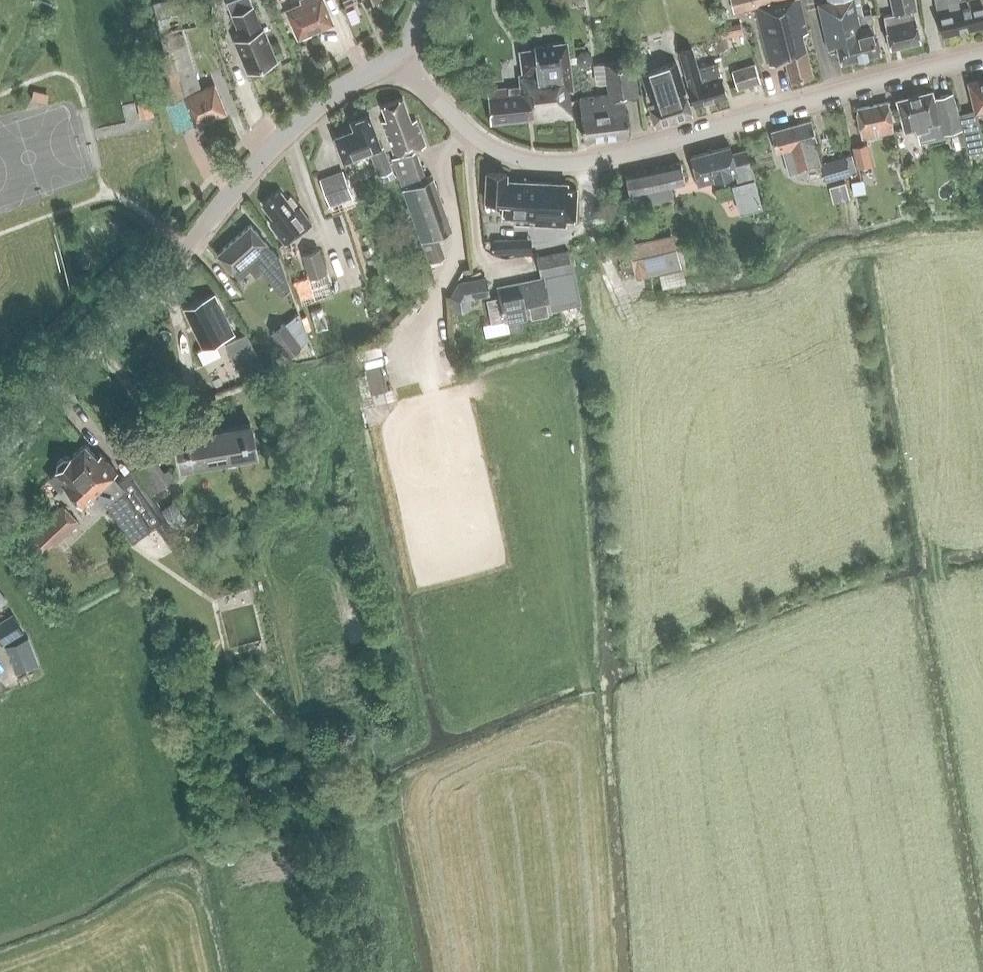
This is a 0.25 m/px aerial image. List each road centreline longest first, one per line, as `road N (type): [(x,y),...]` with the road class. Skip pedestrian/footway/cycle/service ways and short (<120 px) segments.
road 1 (tertiary): [(397,58),(491,152),(518,164),(583,164),(982,52)]
road 2 (tertiary): [(0,431),(321,103),(397,58)]

